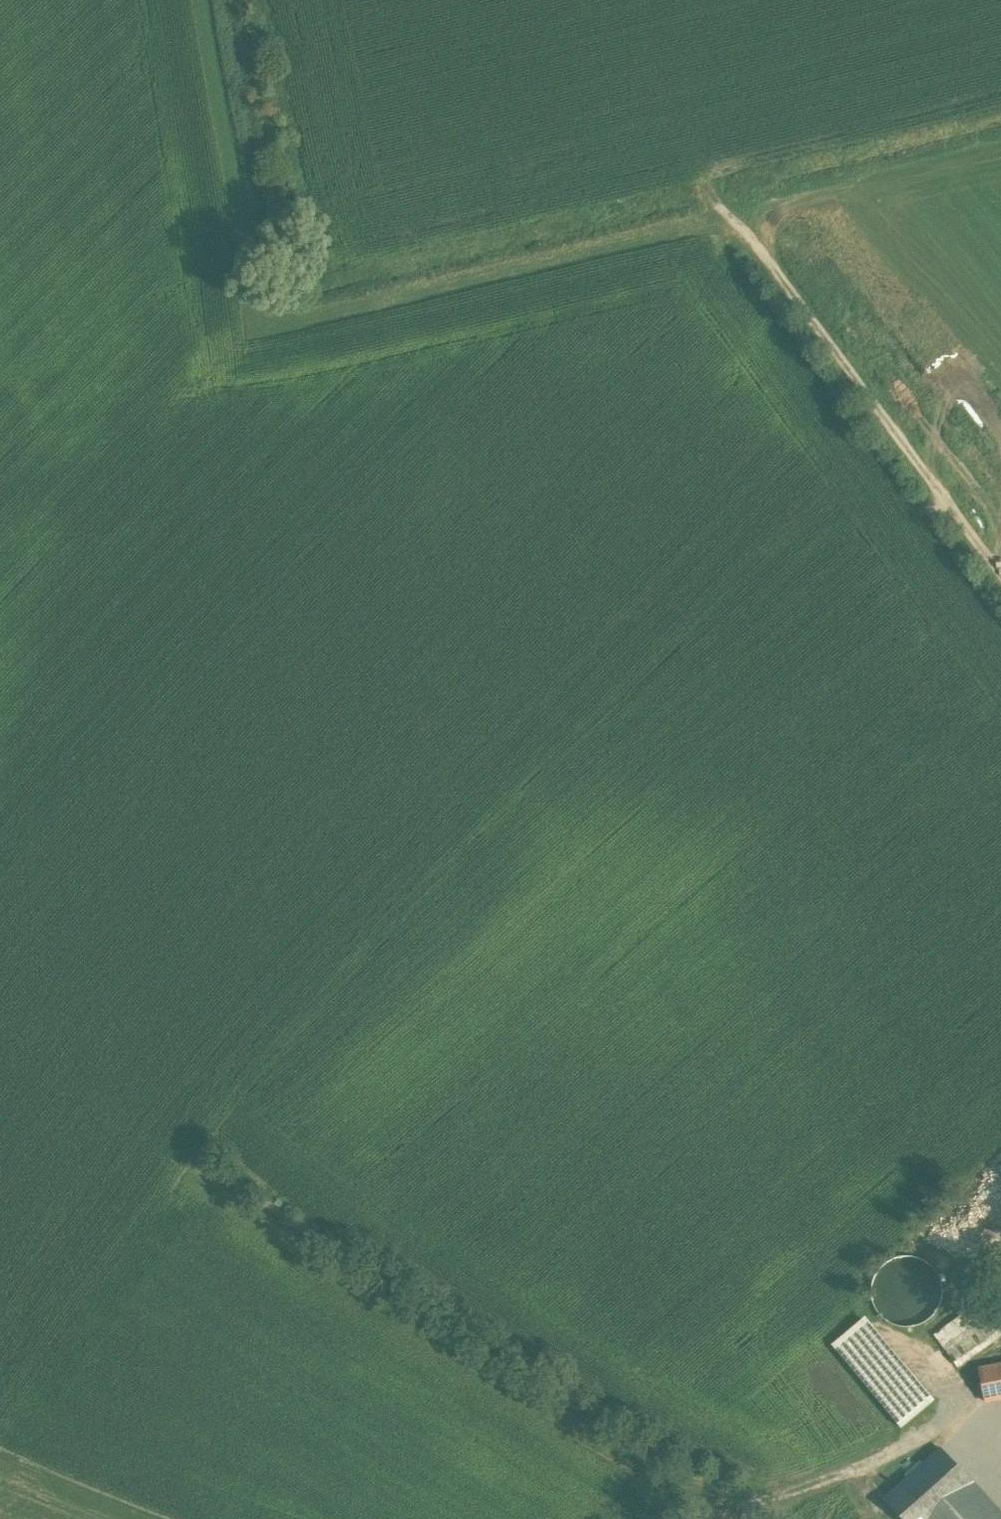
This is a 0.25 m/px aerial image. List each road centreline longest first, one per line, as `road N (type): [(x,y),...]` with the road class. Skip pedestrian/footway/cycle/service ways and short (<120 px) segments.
road 1 (track): [(1000,592),(721,217)]

